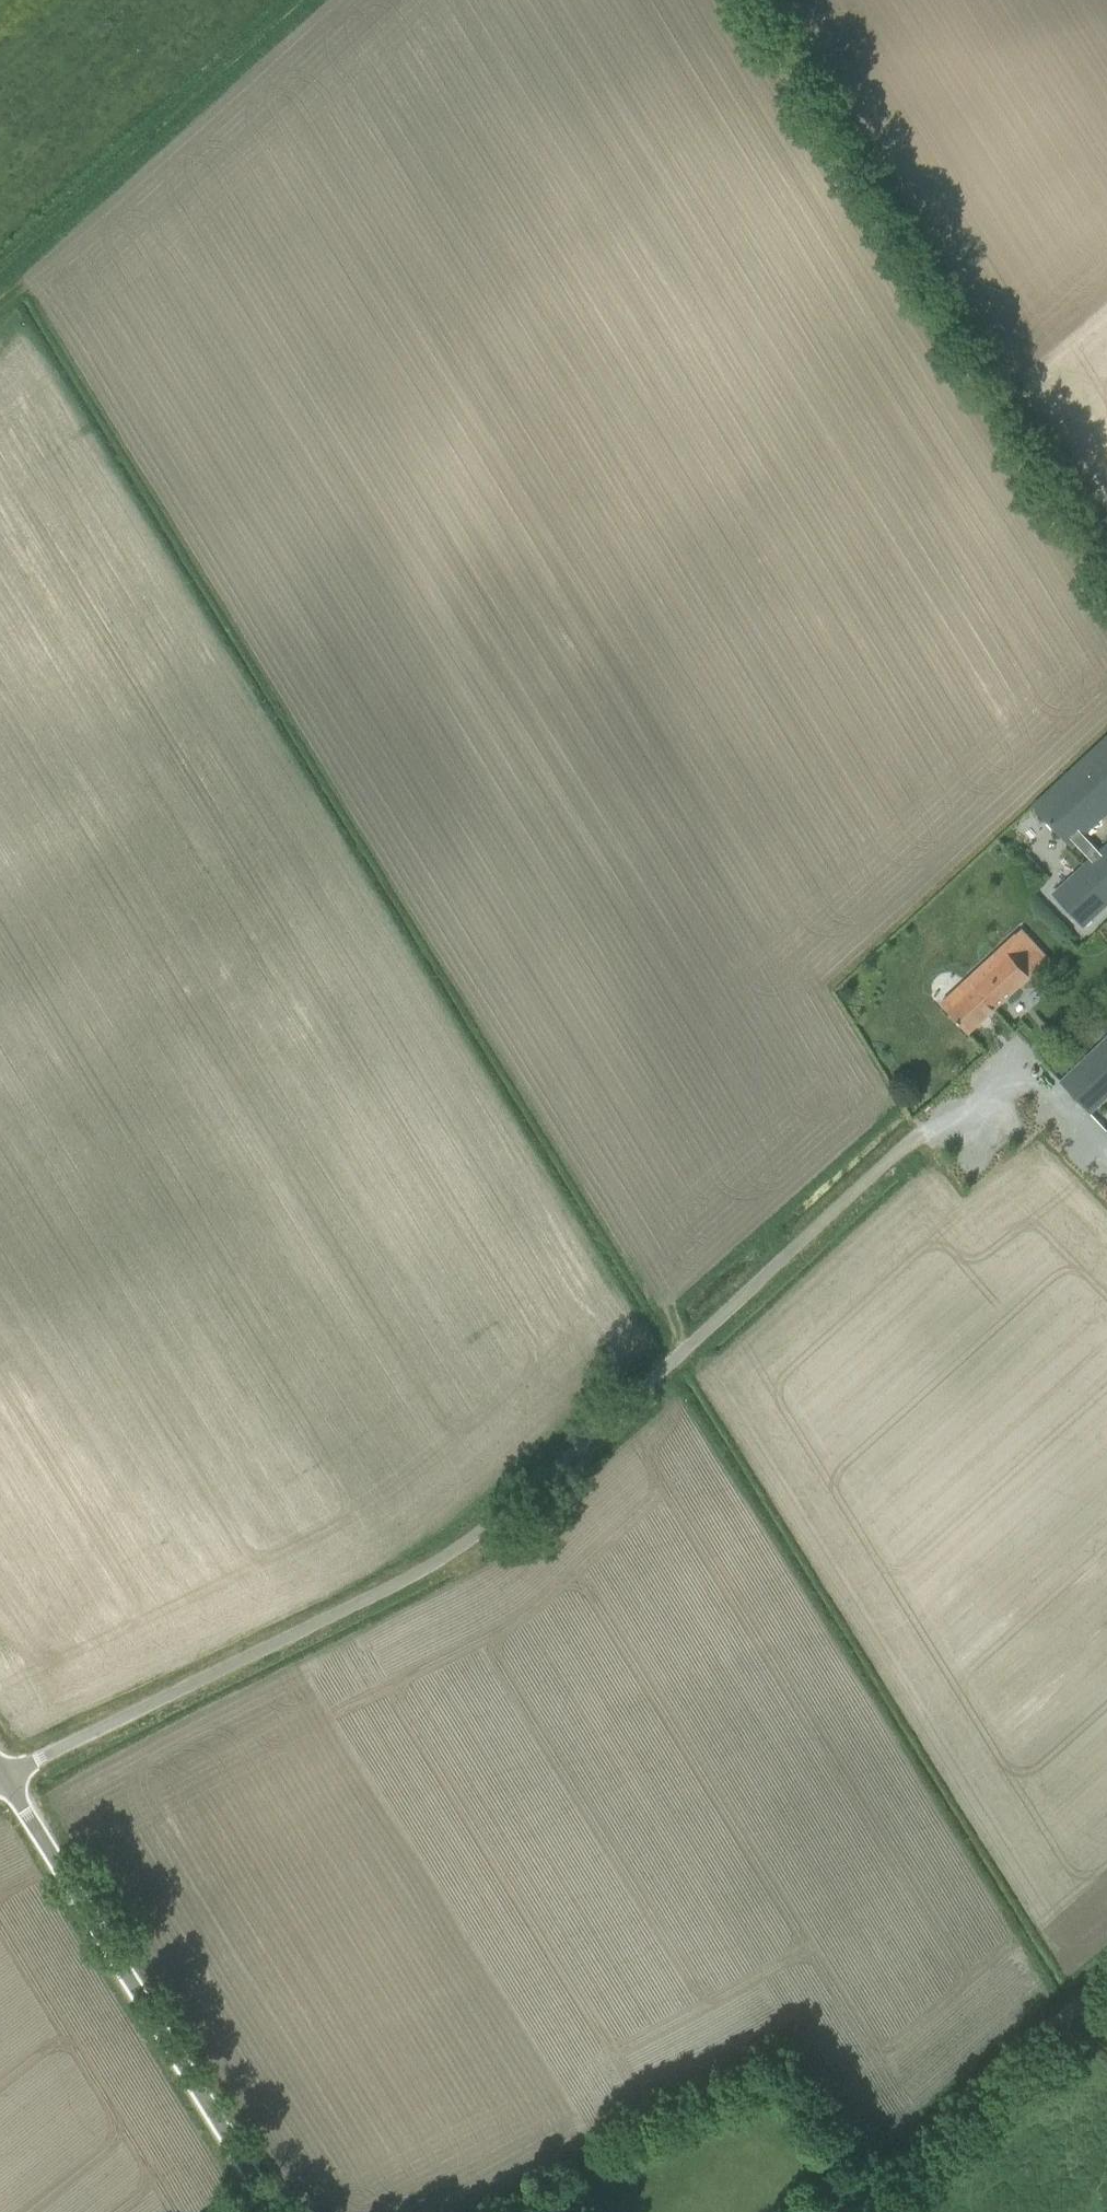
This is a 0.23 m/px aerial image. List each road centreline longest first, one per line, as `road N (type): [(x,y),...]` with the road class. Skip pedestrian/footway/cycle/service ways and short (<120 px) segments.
road 1 (track): [(1106,543),(773,0)]
road 2 (unclassified): [(279,2211),(3,1773)]
road 3 (unclassified): [(862,2211),(1106,1965)]

